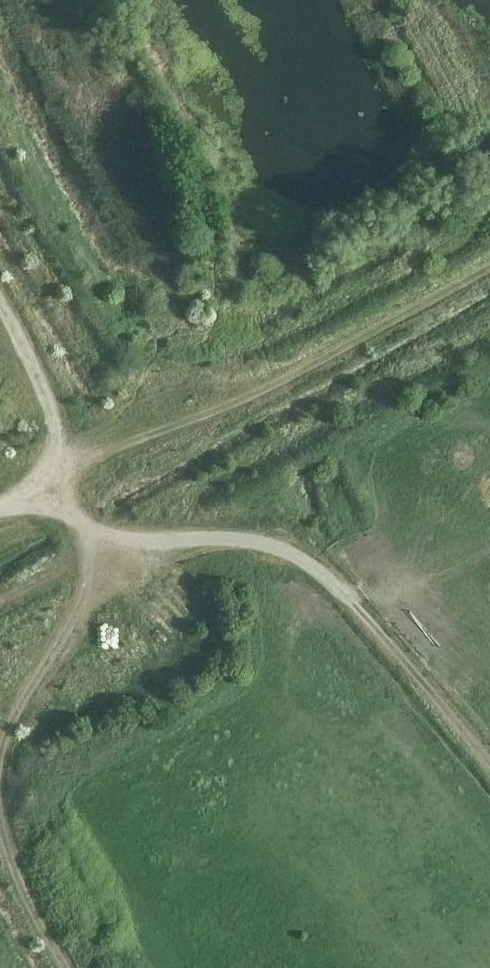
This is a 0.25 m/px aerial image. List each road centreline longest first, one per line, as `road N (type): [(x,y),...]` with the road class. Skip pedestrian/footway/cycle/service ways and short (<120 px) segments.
road 1 (track): [(49,469),(95,565),(8,718),(6,797),(32,889),(74,967)]
road 2 (track): [(49,469),(489,231)]
road 3 (track): [(489,760),(364,616),(268,553),(79,523)]

